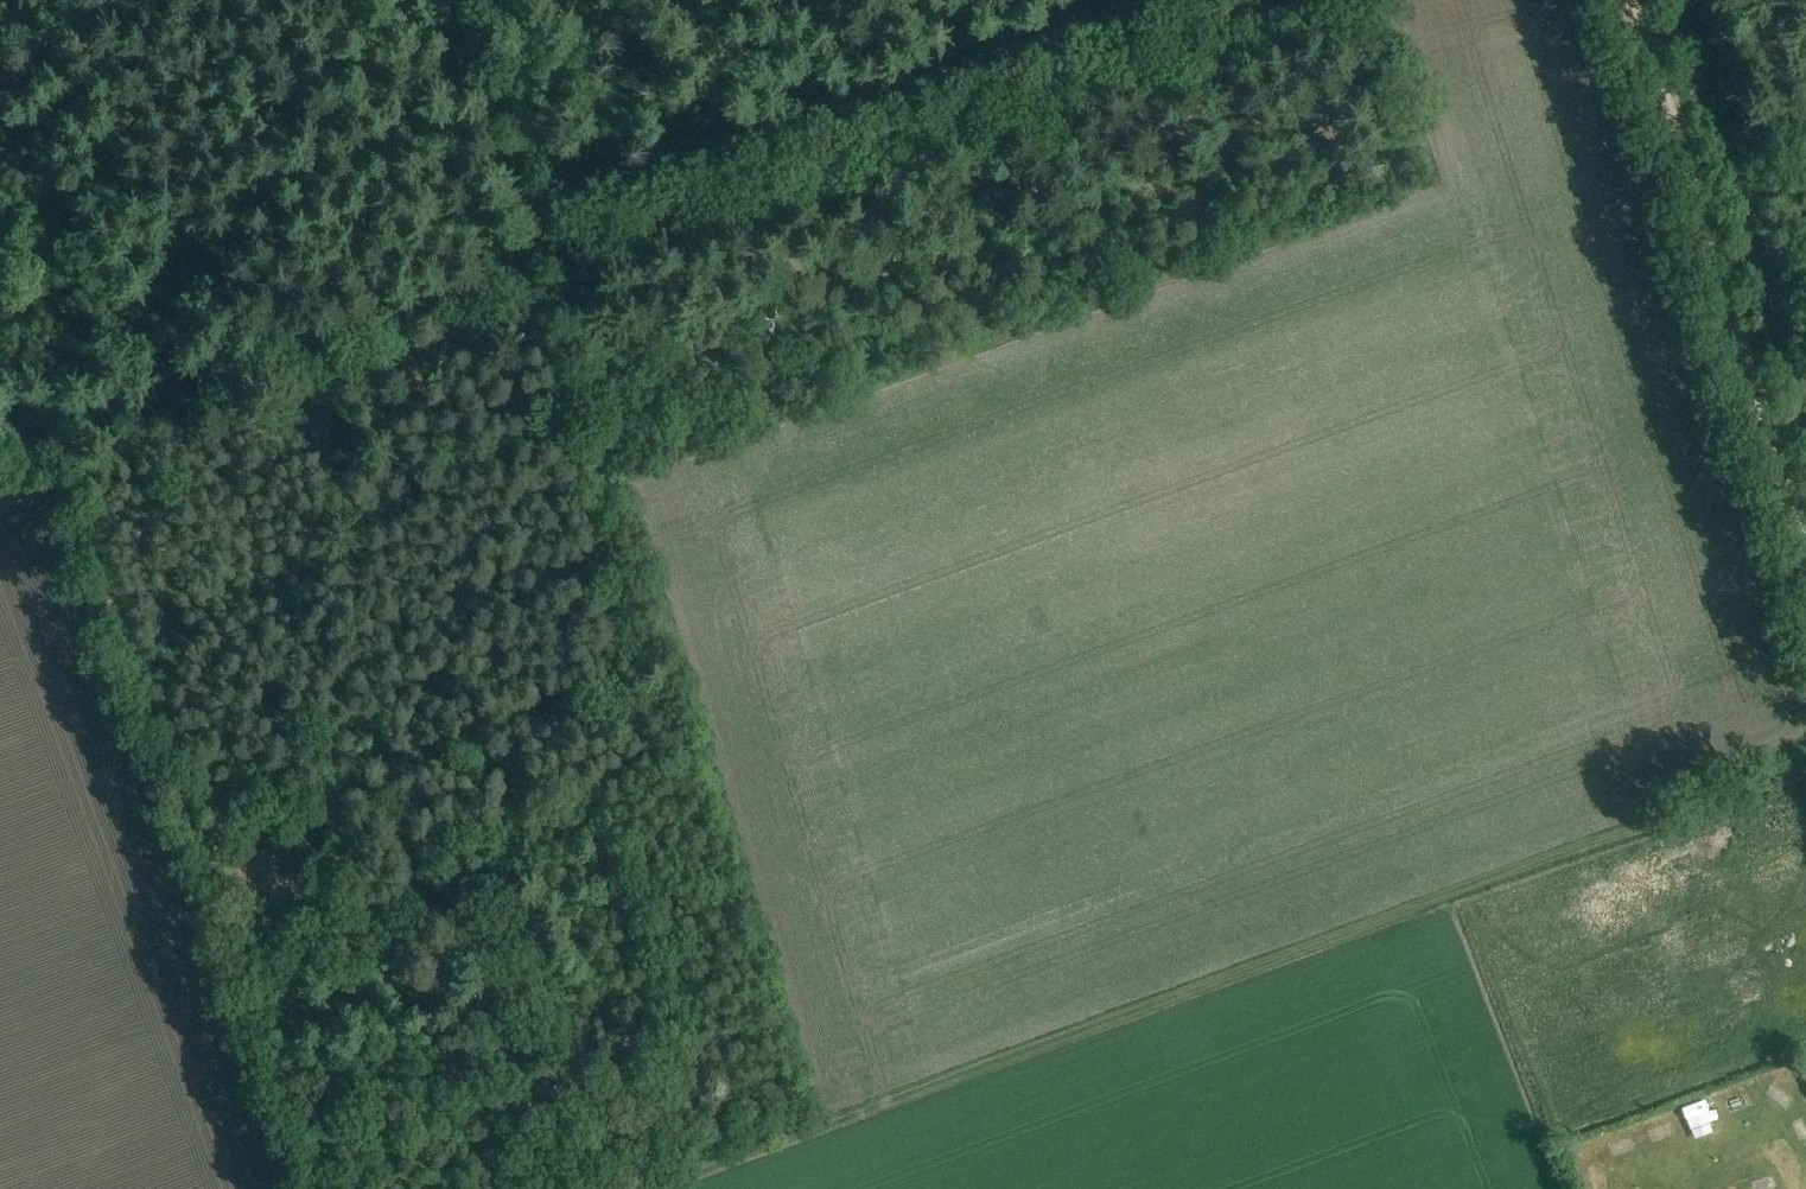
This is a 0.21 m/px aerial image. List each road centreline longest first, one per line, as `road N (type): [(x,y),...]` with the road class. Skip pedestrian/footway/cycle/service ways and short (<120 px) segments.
road 1 (track): [(654,1188),(1805,765)]
road 2 (track): [(1633,0),(1805,557)]

